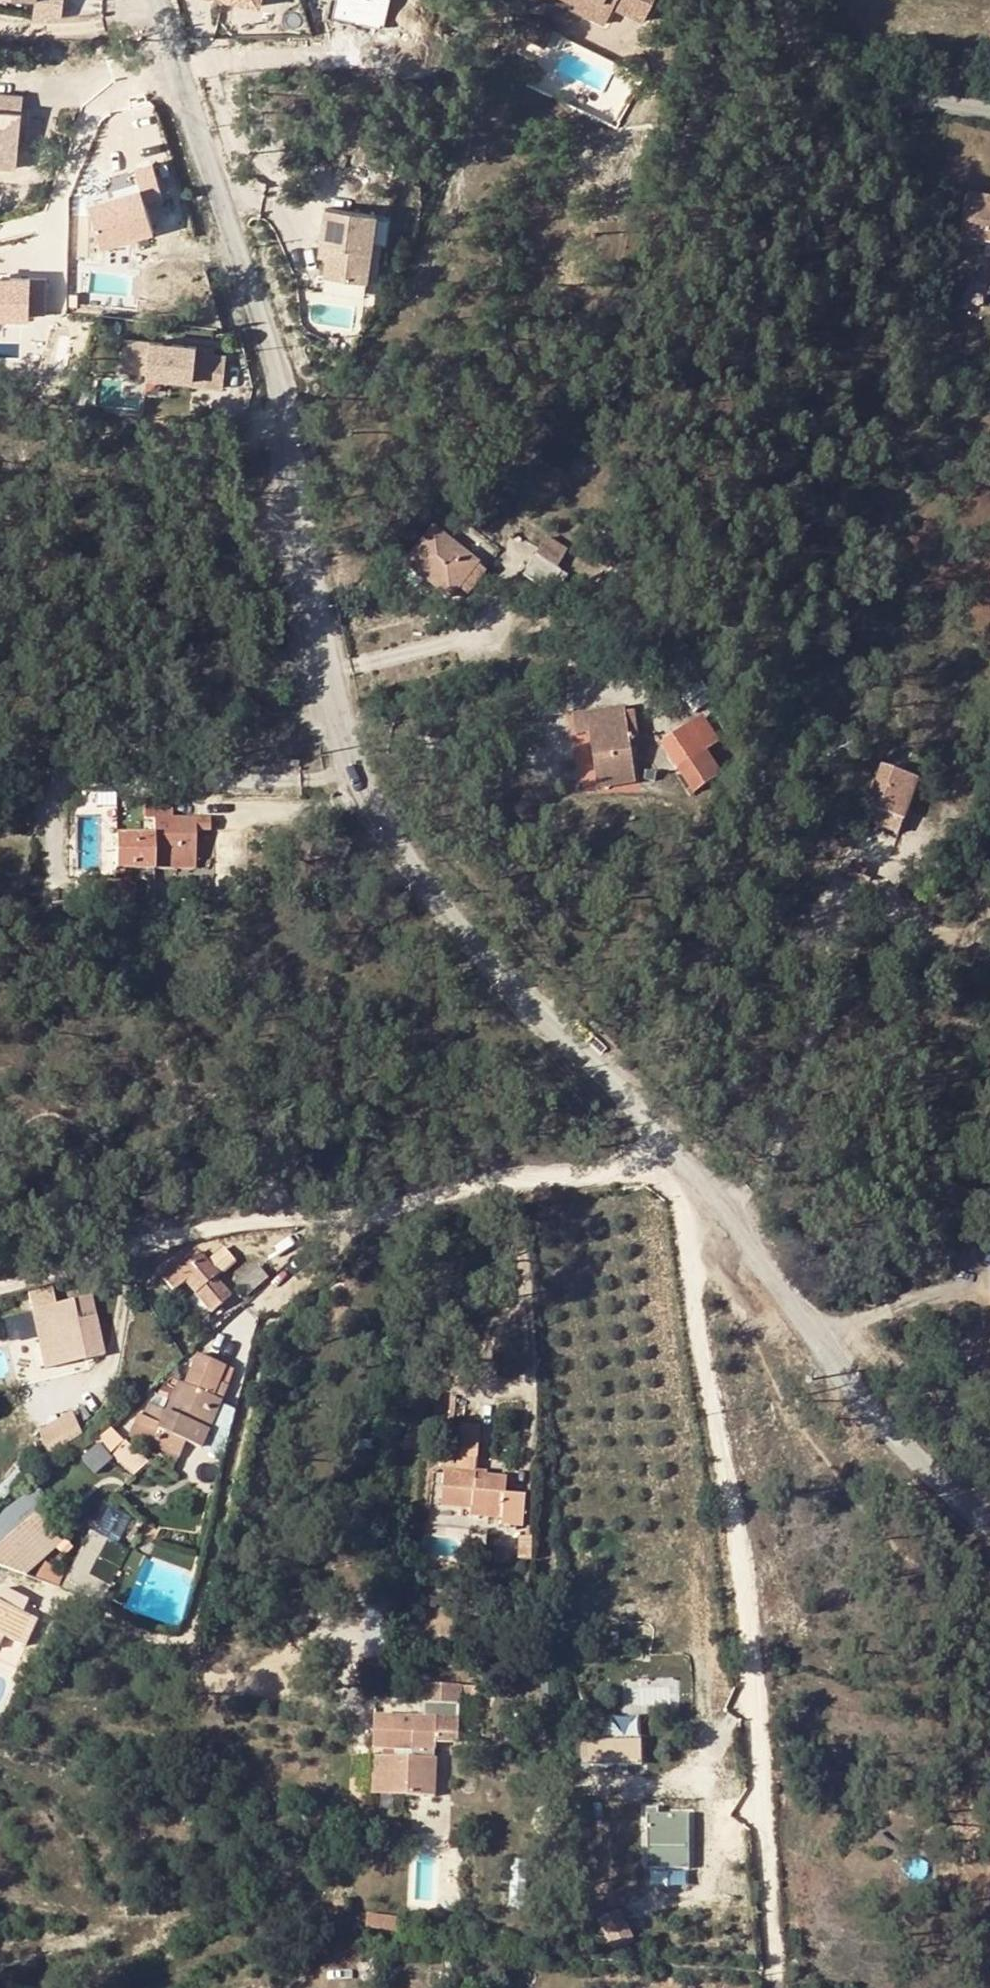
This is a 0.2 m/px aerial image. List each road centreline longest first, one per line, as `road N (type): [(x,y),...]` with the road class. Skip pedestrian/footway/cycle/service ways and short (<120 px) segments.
road 1 (unclassified): [(159,0),(283,415),(335,718),(438,909),(681,1165)]
road 2 (residential): [(692,1178),(689,1269),(743,1575),(776,1987)]
road 3 (unclassified): [(692,1178),(901,1438),(989,1523)]
road 4 (residential): [(403,1203),(342,1218),(193,1229),(0,1284)]
road 5 (residential): [(681,1165),(520,1179),(403,1203)]
road 6 (unclassified): [(792,0),(804,41),(829,67),(863,86),(989,111)]
road 7 (residential): [(403,1203),(362,1224),(269,1301)]

